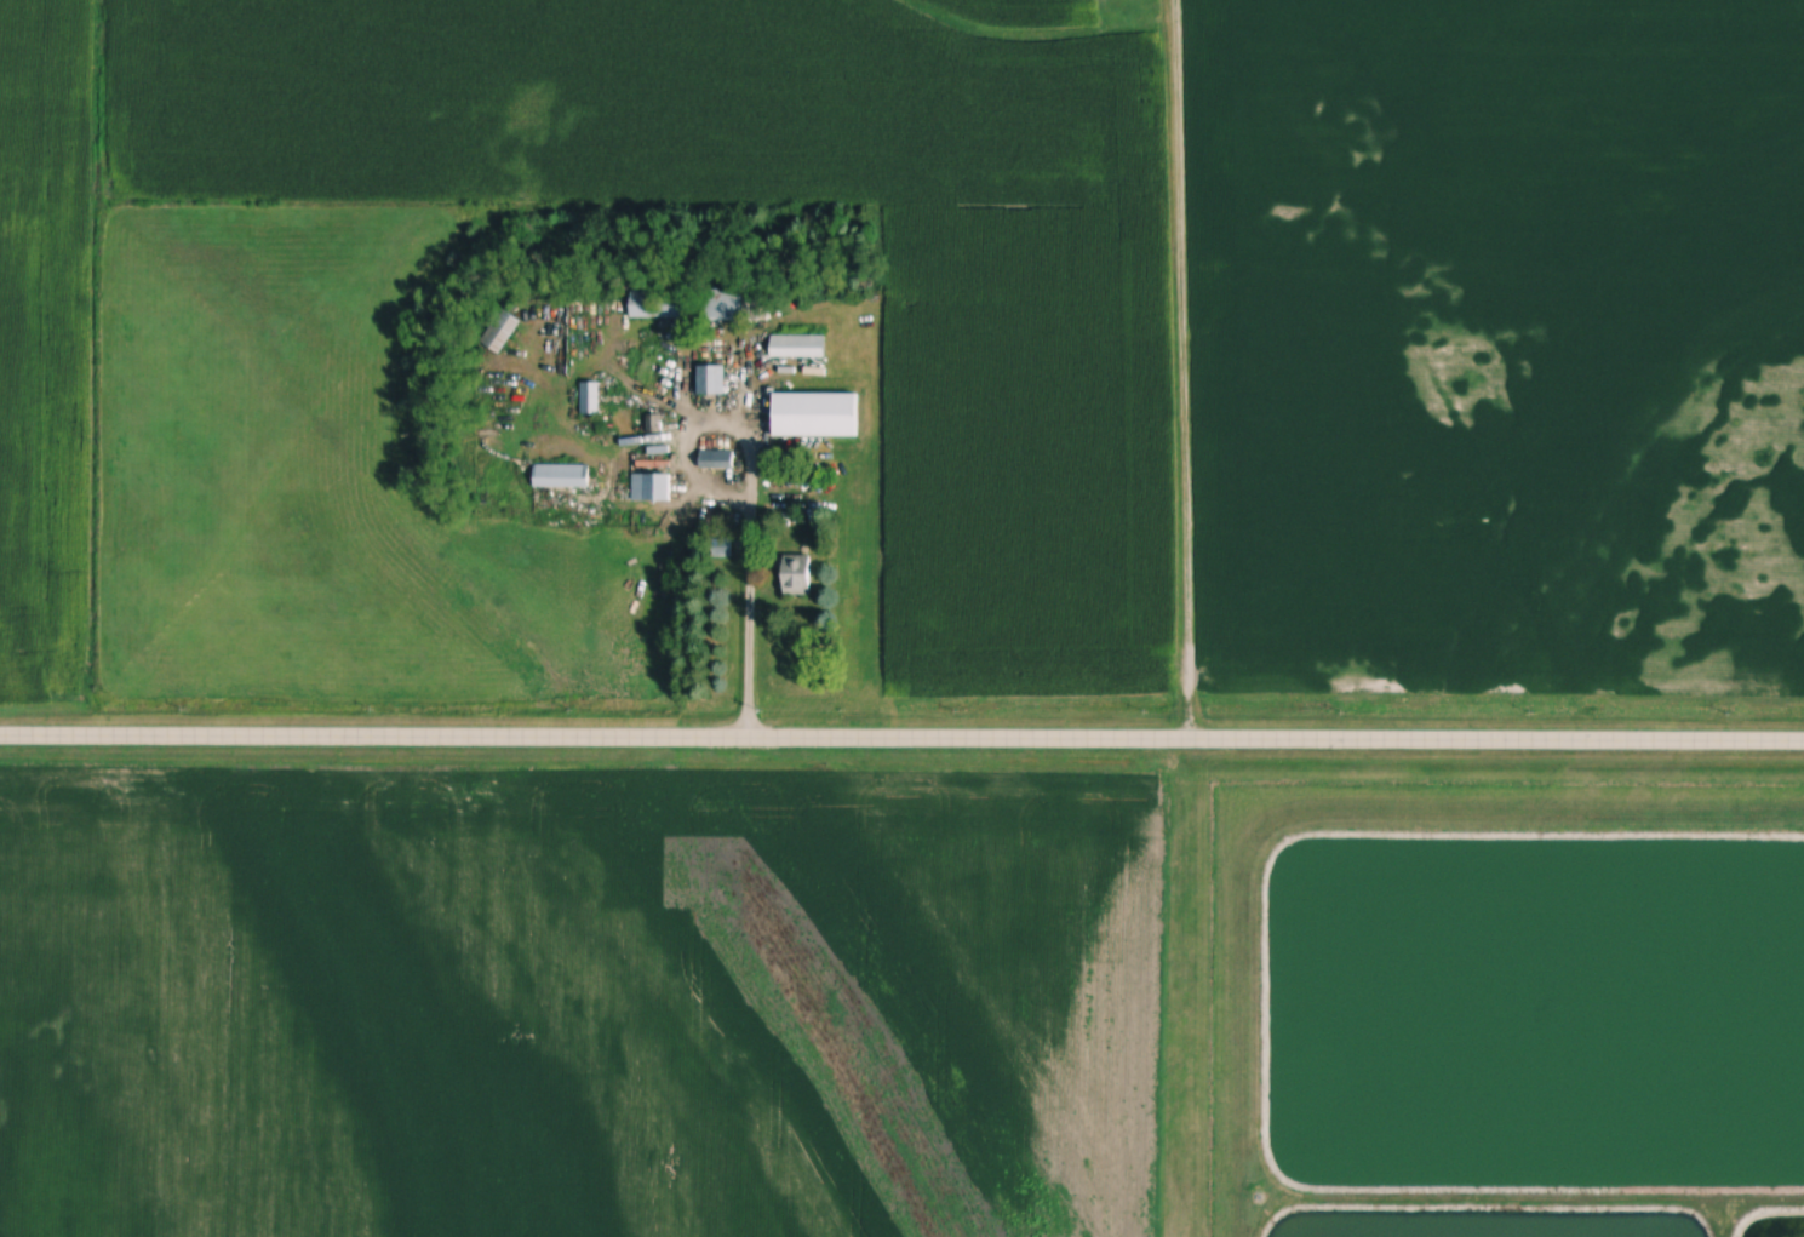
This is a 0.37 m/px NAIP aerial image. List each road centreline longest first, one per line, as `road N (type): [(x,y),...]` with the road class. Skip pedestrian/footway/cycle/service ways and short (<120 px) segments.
road 1 (tertiary): [(0,740),(1803,740)]

